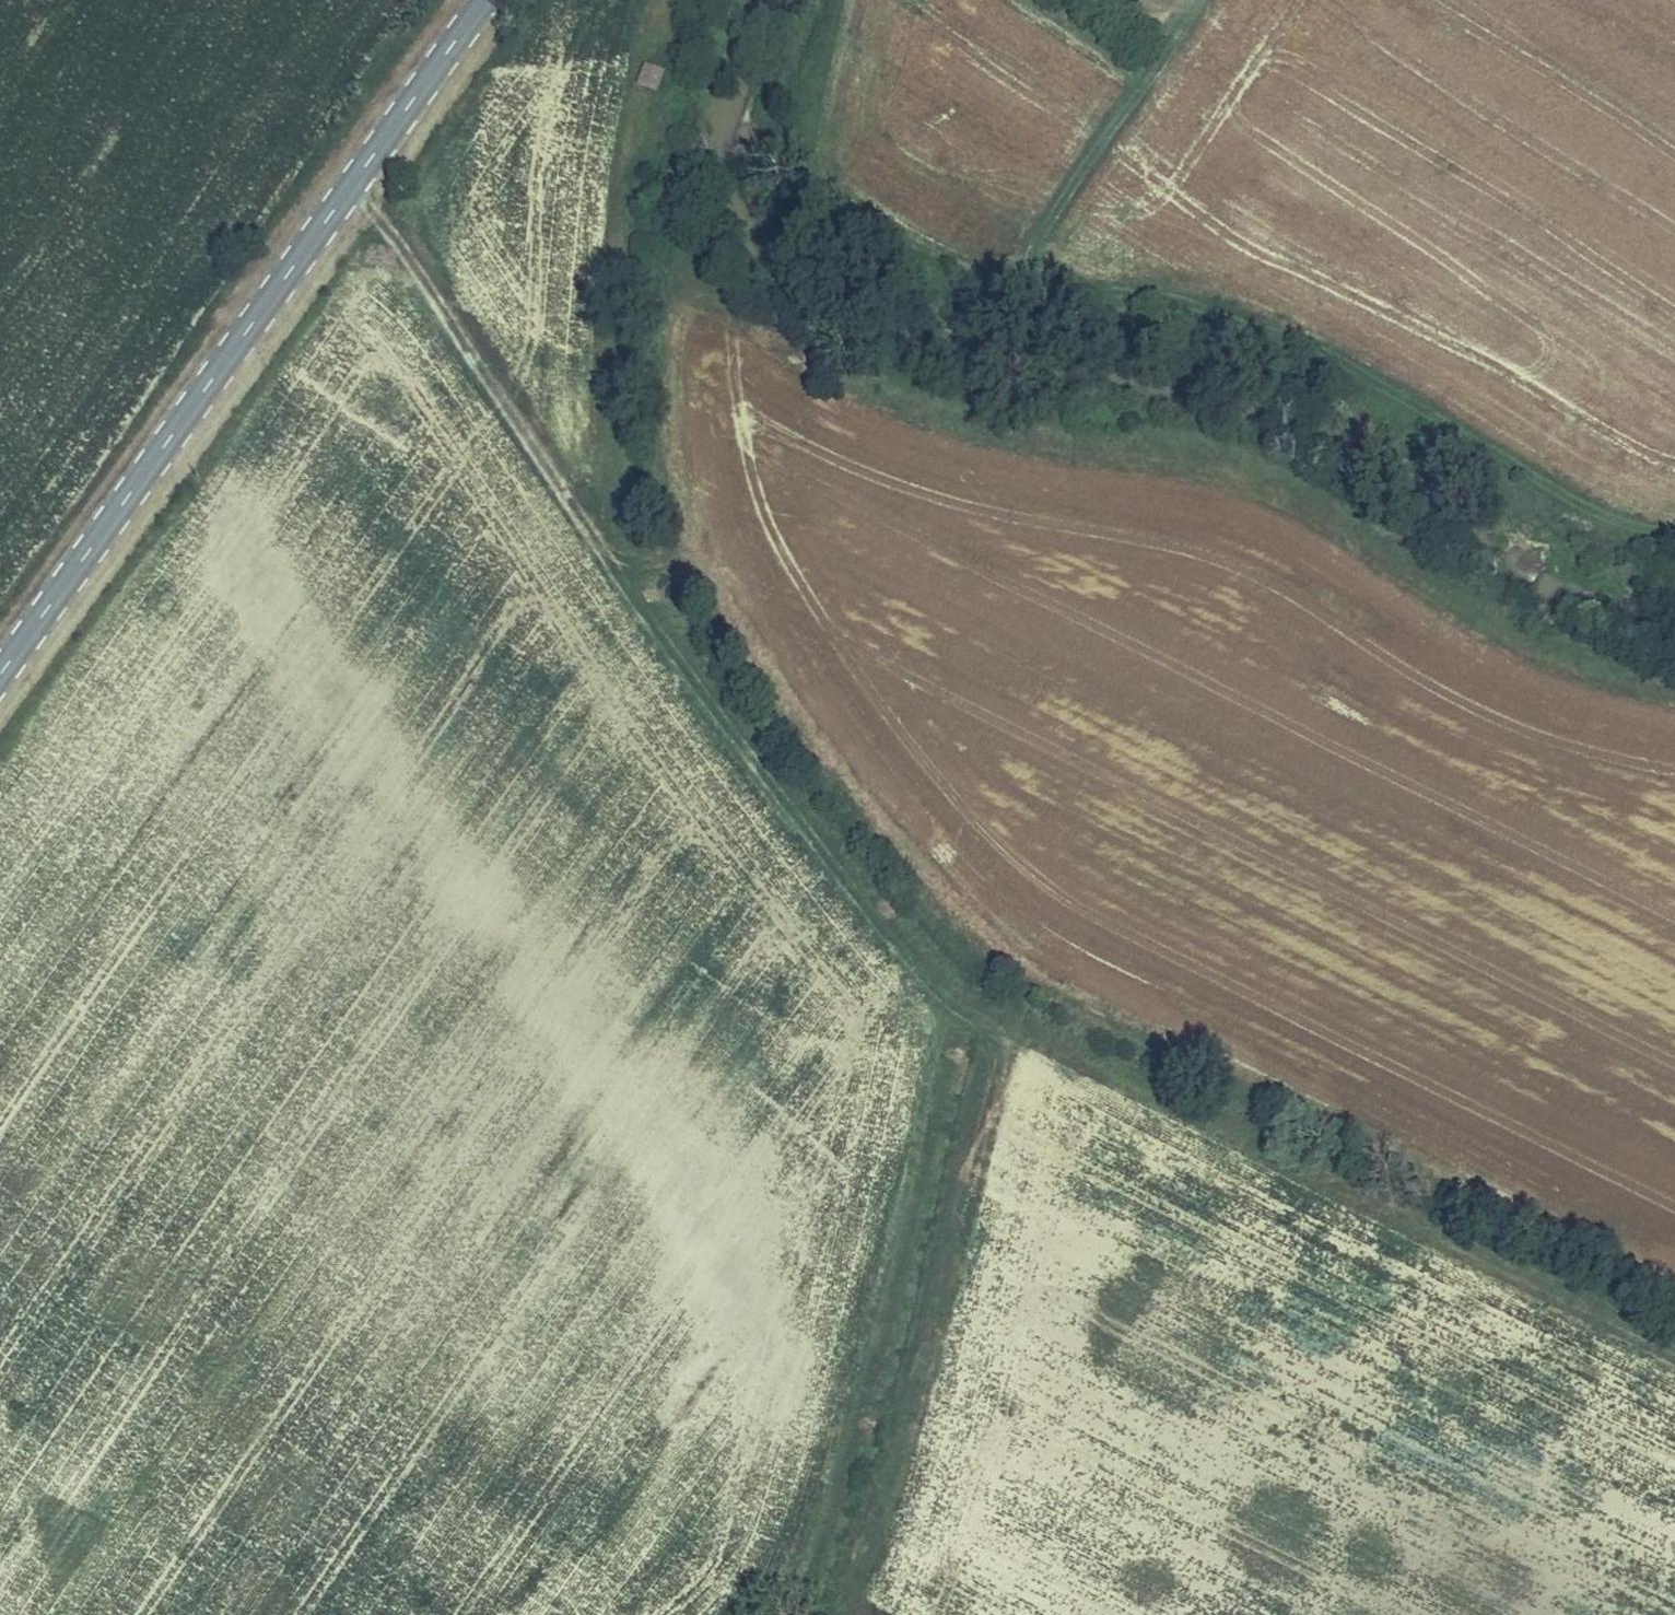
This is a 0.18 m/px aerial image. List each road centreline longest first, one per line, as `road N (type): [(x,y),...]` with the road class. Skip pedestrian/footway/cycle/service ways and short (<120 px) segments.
road 1 (track): [(349,193),(404,231),(611,551),(923,980),(988,1029)]
road 2 (secondary): [(487,0),(0,678)]

